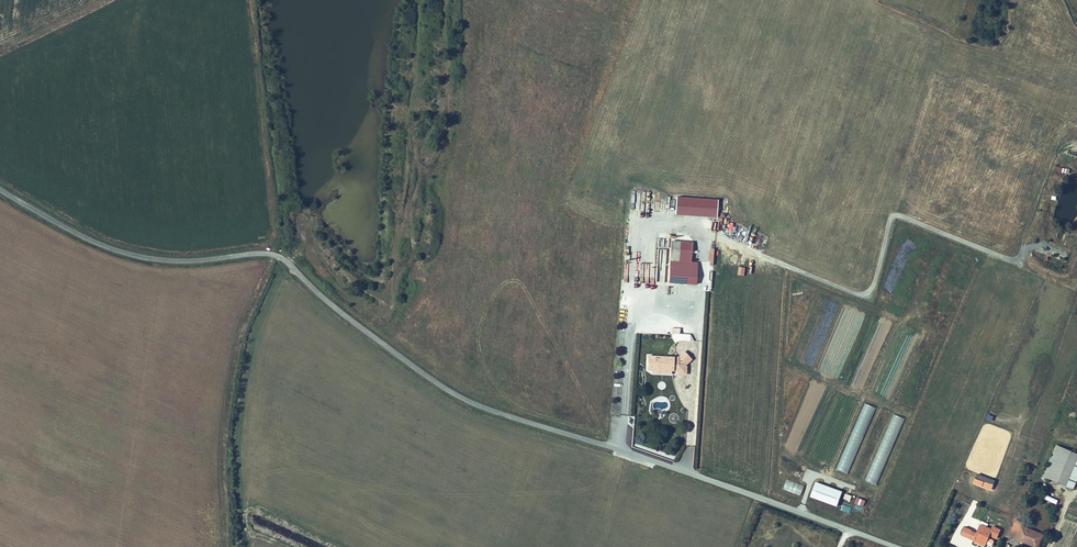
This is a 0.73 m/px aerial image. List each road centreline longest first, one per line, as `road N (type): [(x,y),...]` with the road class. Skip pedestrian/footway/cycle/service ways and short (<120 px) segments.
road 1 (unclassified): [(0,189),(115,251),(179,261),(279,256),(359,326),(480,408),(689,470),(890,546)]
road 2 (track): [(620,451),(634,298),(700,305),(704,233),(856,294),(869,291),(894,214),(1018,261),(1025,247),(1046,245)]

